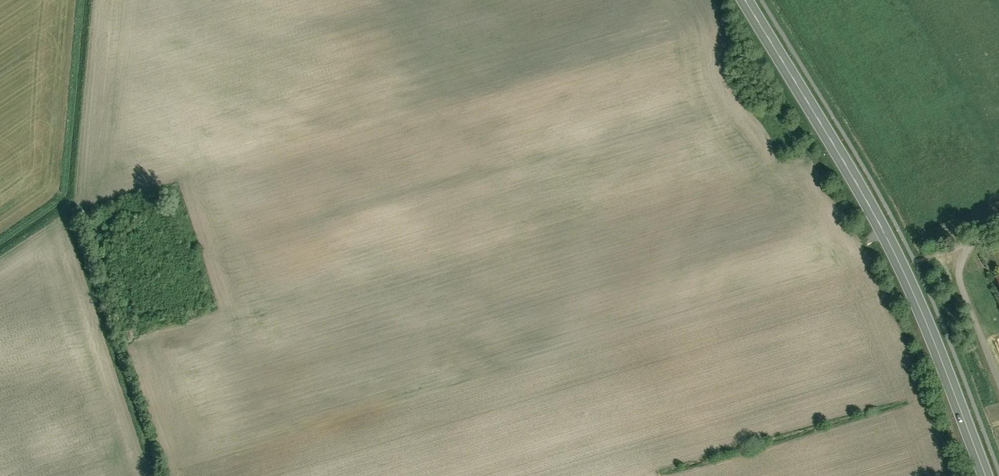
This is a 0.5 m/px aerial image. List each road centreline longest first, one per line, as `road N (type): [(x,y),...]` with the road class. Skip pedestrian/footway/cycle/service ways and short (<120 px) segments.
road 1 (primary): [(745,0),(896,254),(987,475)]

